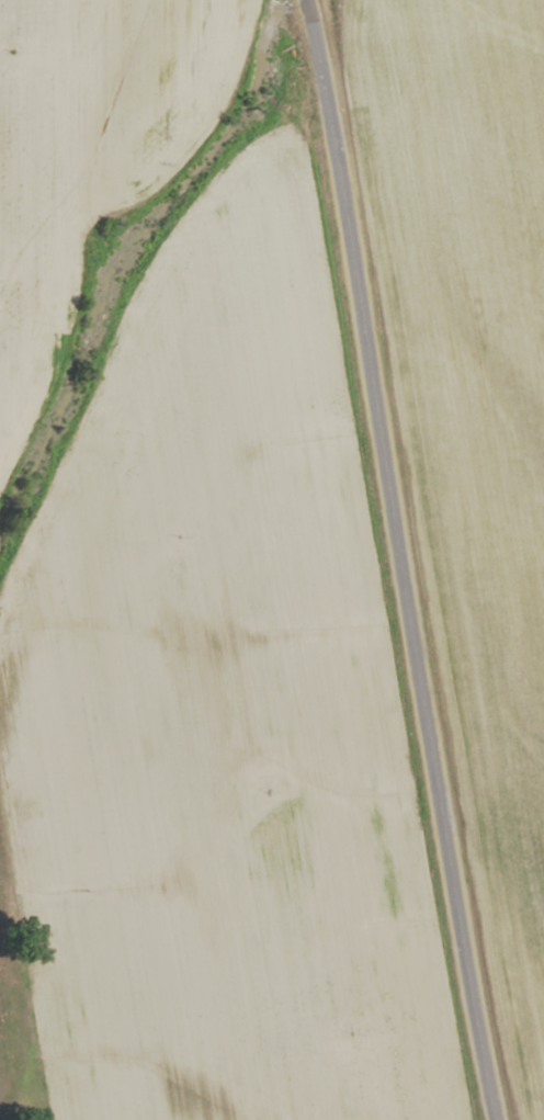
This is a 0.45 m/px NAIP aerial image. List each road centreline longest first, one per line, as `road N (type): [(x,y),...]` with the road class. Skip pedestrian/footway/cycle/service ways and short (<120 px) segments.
road 1 (tertiary): [(457,1119),(385,755),(424,366),(424,140),(395,0)]

